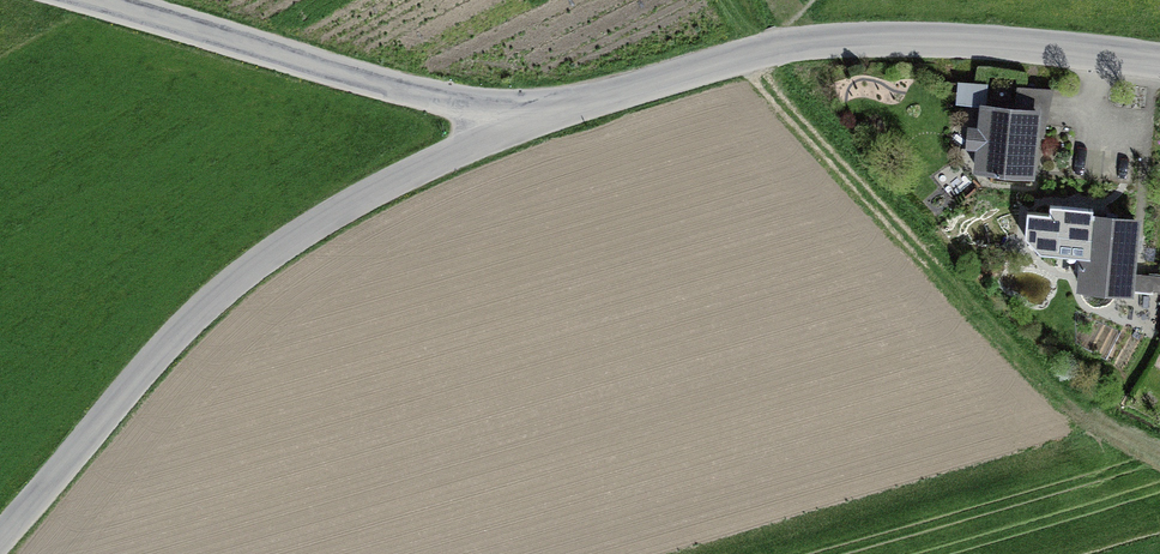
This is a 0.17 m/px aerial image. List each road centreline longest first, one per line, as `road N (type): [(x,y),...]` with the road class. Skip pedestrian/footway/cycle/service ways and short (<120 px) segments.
road 1 (unclassified): [(0,539),(161,349),(239,276),(335,212),(533,118)]
road 2 (residential): [(533,118),(744,55),(820,43),(986,41),(1159,62)]
road 3 (unclassified): [(533,118),(102,0)]
road 4 (track): [(744,55),(1006,346)]

